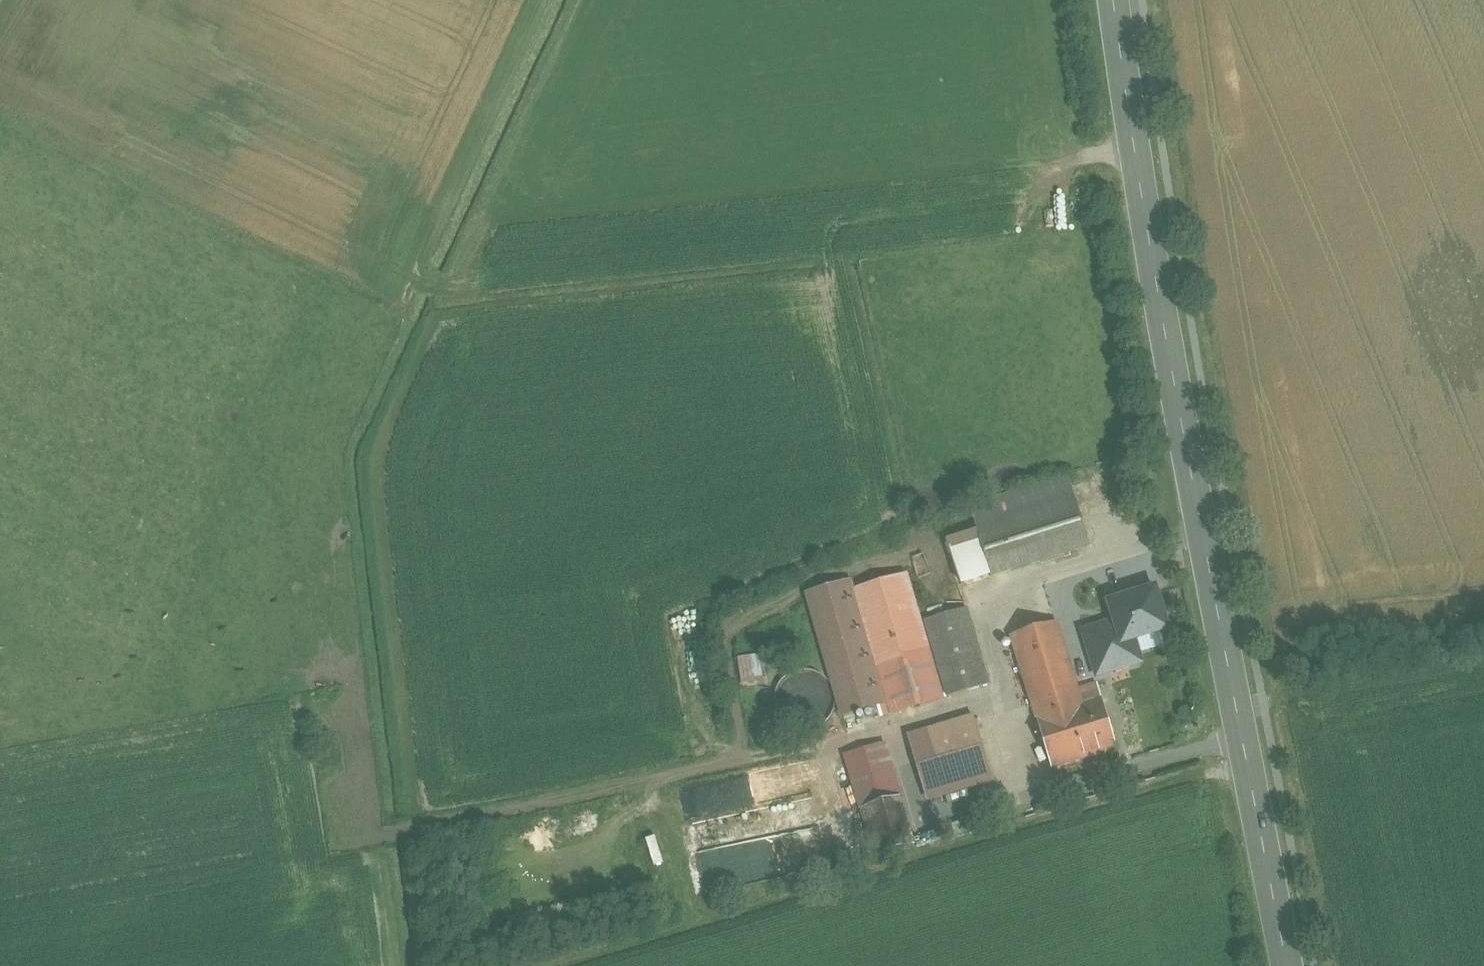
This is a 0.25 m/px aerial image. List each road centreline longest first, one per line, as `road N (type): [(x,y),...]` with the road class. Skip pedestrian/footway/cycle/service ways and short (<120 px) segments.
road 1 (secondary): [(1117,0),(1162,297),(1289,965)]

